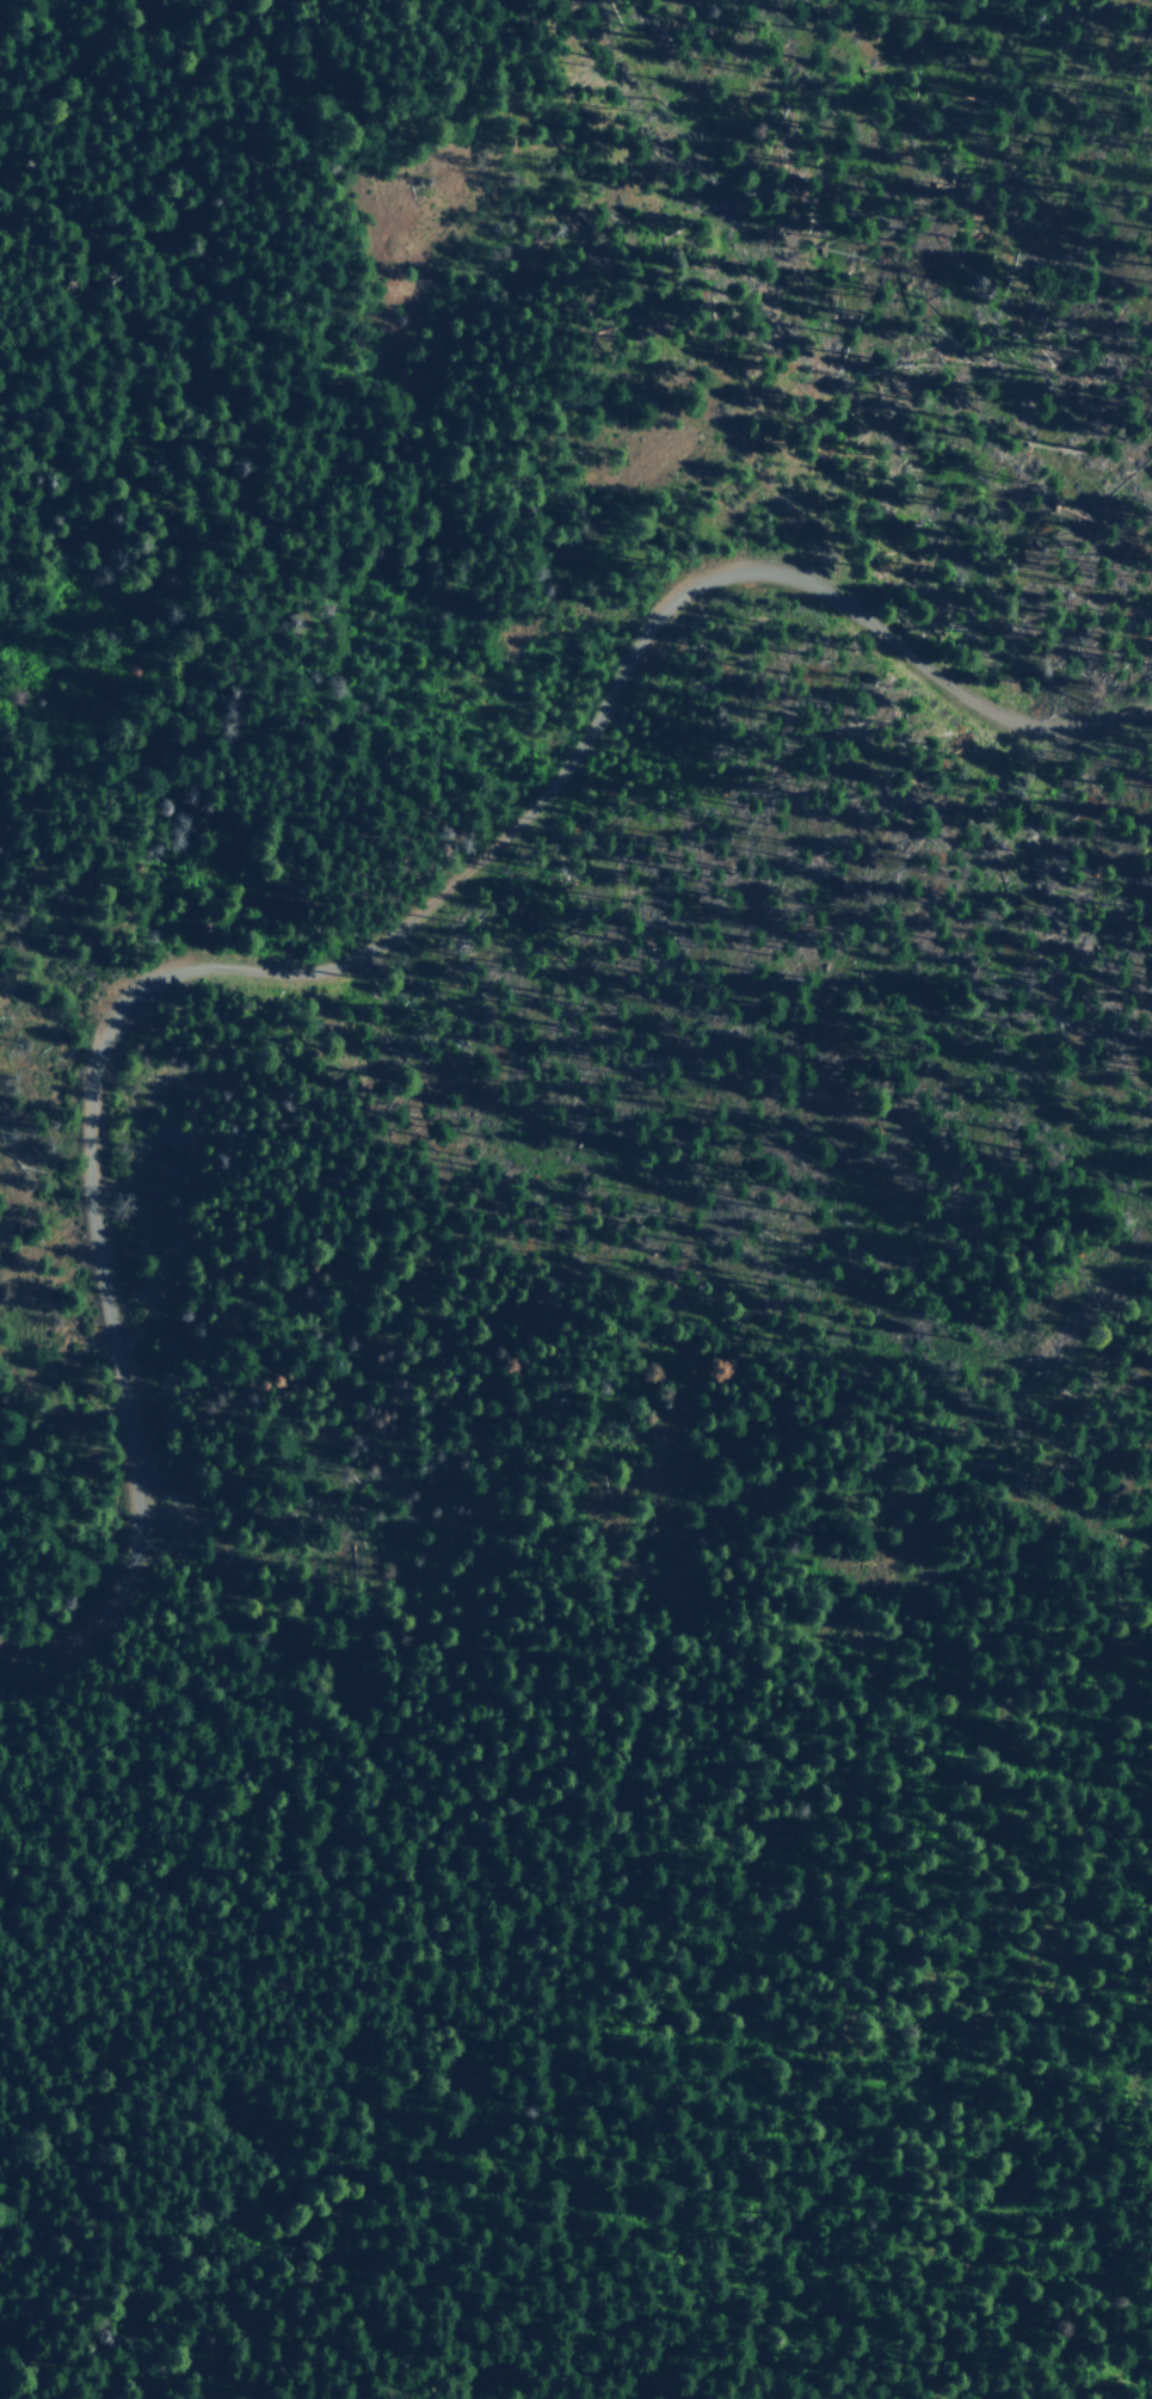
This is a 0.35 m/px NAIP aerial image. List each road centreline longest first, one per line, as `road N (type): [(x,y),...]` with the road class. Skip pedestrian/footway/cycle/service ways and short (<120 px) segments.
road 1 (track): [(0,1646),(27,1651),(85,1635),(131,1580),(137,1520),(88,1136),(99,1042),(125,1003),(162,979),(234,971),(314,977),(382,952),(433,919),(501,860),(616,703),(661,614),(721,577),(774,574),(813,586),(940,684),(1040,726),(1151,712)]
road 2 (track): [(648,2398),(1022,1968),(1123,1780),(1131,1586),(1151,1539)]

